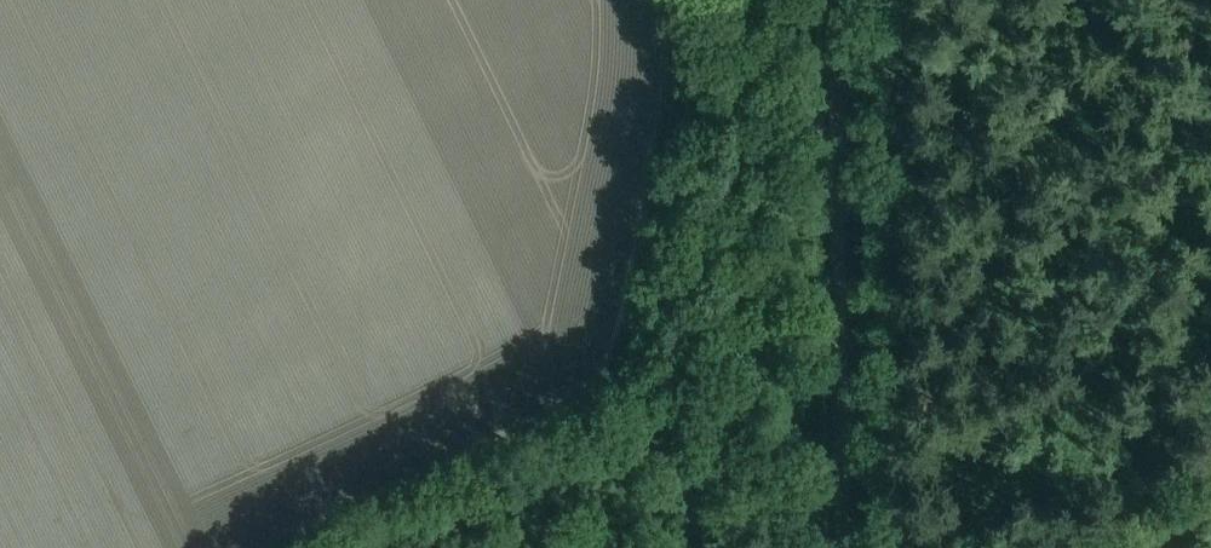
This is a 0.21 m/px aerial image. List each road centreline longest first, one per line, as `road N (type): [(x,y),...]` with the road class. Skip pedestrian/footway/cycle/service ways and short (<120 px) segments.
road 1 (track): [(282,547),(601,392),(626,363),(663,95),(664,0)]
road 2 (track): [(844,547),(835,0)]

